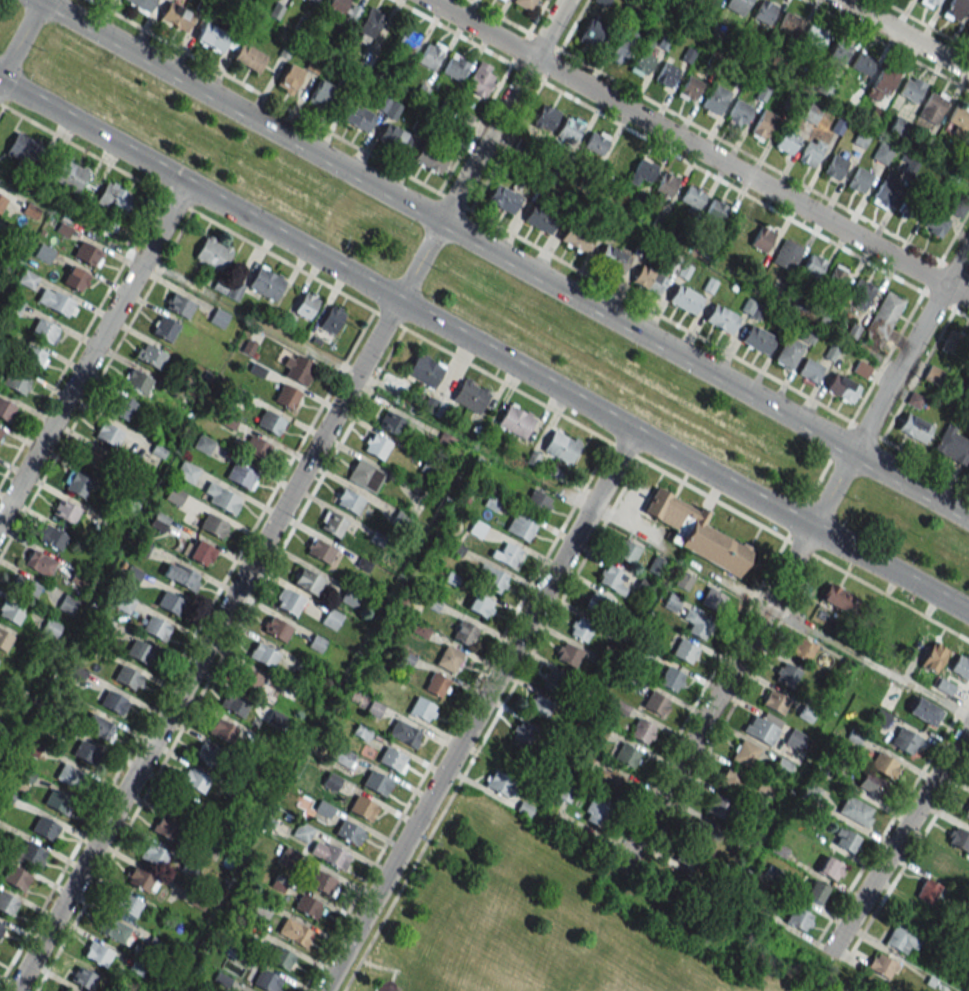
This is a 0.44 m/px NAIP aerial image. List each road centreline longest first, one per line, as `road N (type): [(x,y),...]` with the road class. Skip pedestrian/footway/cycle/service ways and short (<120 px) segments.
road 1 (secondary): [(968,519),(38,0)]
road 2 (residential): [(12,990),(441,222)]
road 3 (secondary): [(0,81),(633,432)]
road 4 (residential): [(321,990),(633,432)]
road 5 (residential): [(429,0),(945,286)]
road 6 (residential): [(620,871),(853,453)]
road 7 (residential): [(0,519),(186,184)]
road 8 (secondary): [(633,432),(968,614)]
road 9 (residential): [(827,955),(968,724)]
road 10 (residential): [(441,222),(566,0)]
road 11 (residential): [(853,453),(945,286)]
road 12 (residential): [(841,0),(968,71)]

